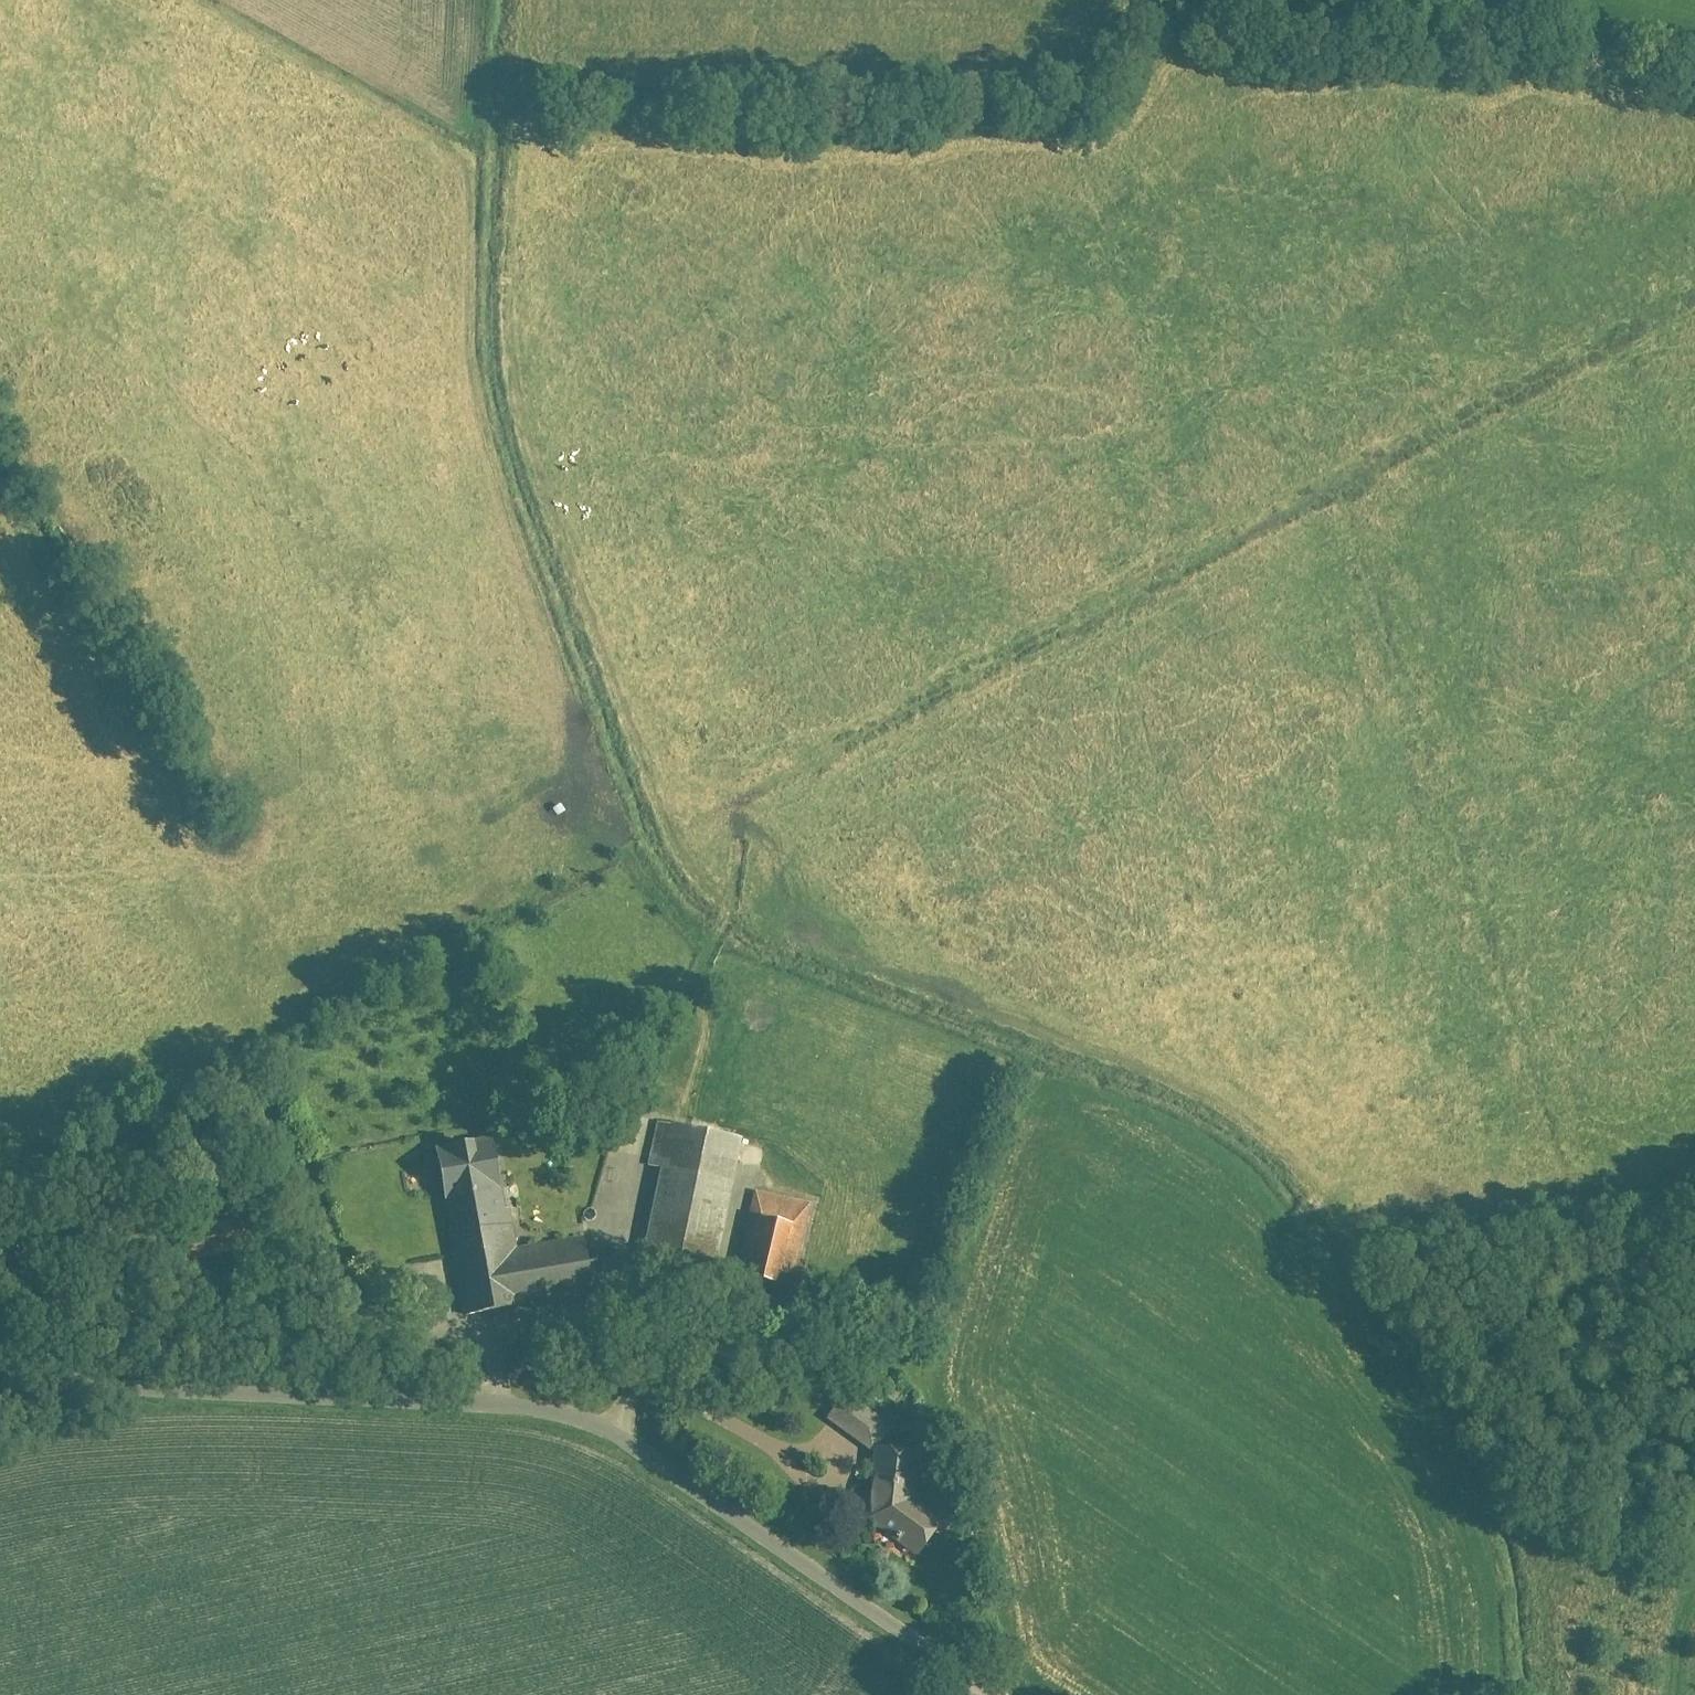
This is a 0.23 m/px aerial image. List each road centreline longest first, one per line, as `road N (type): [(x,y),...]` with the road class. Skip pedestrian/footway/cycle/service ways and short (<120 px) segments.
road 1 (residential): [(1002,1694),(590,1430),(416,1382),(101,1377),(20,1364),(0,1346)]

